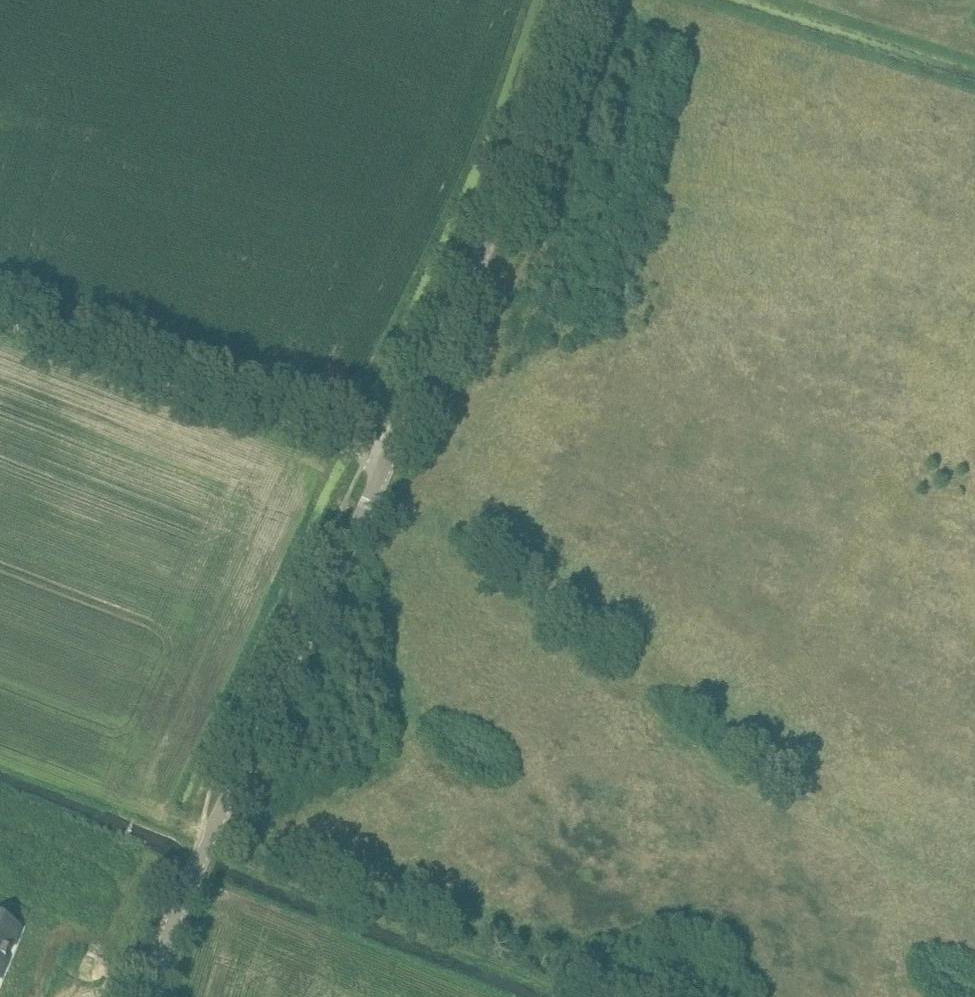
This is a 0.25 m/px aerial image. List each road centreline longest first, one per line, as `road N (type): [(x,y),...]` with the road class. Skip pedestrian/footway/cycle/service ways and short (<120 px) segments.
road 1 (unclassified): [(146,996),(205,846),(488,238),(570,0)]

